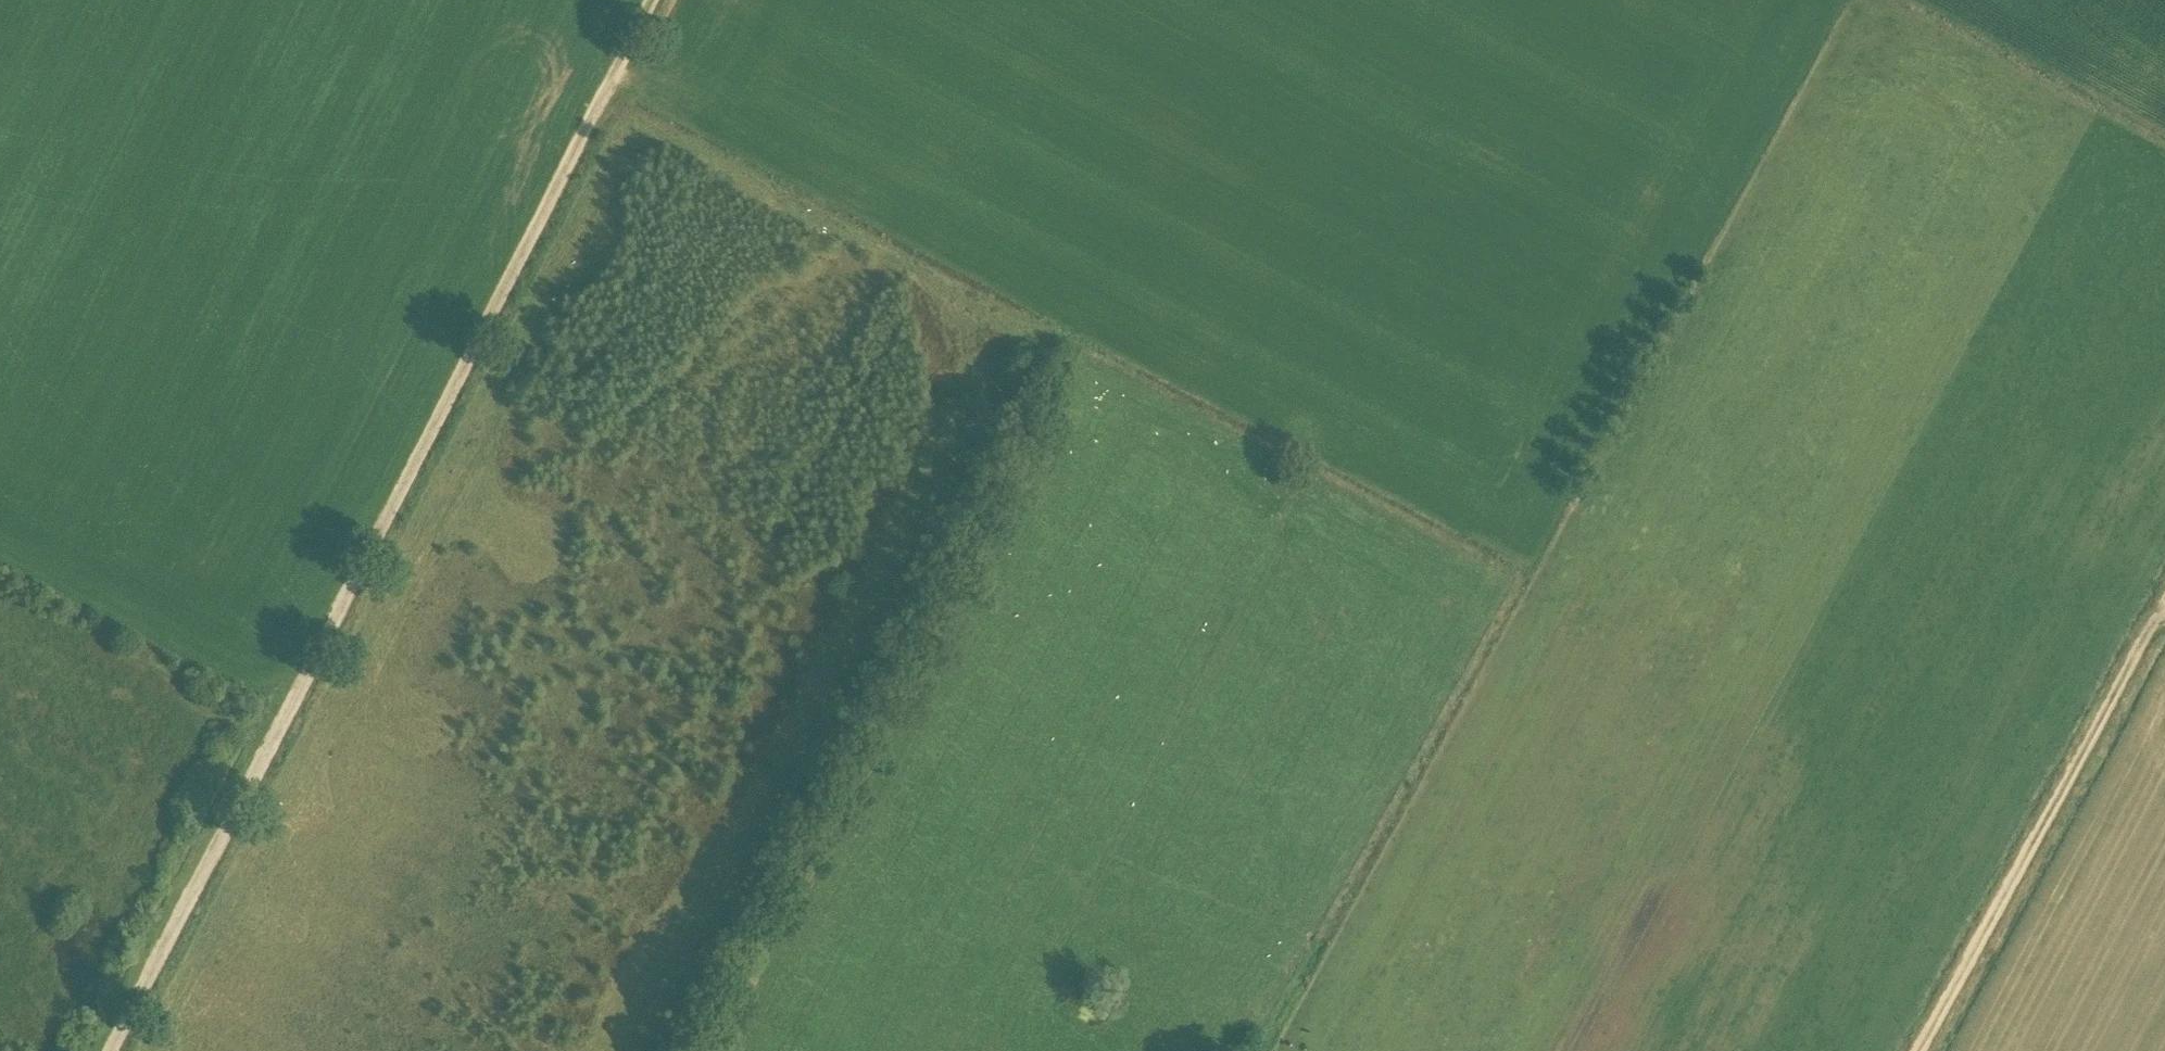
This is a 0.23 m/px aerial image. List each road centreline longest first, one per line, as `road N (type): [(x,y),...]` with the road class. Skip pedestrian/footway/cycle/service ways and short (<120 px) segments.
road 1 (track): [(111,1050),(654,0)]
road 2 (track): [(1917,1050),(2164,595)]

